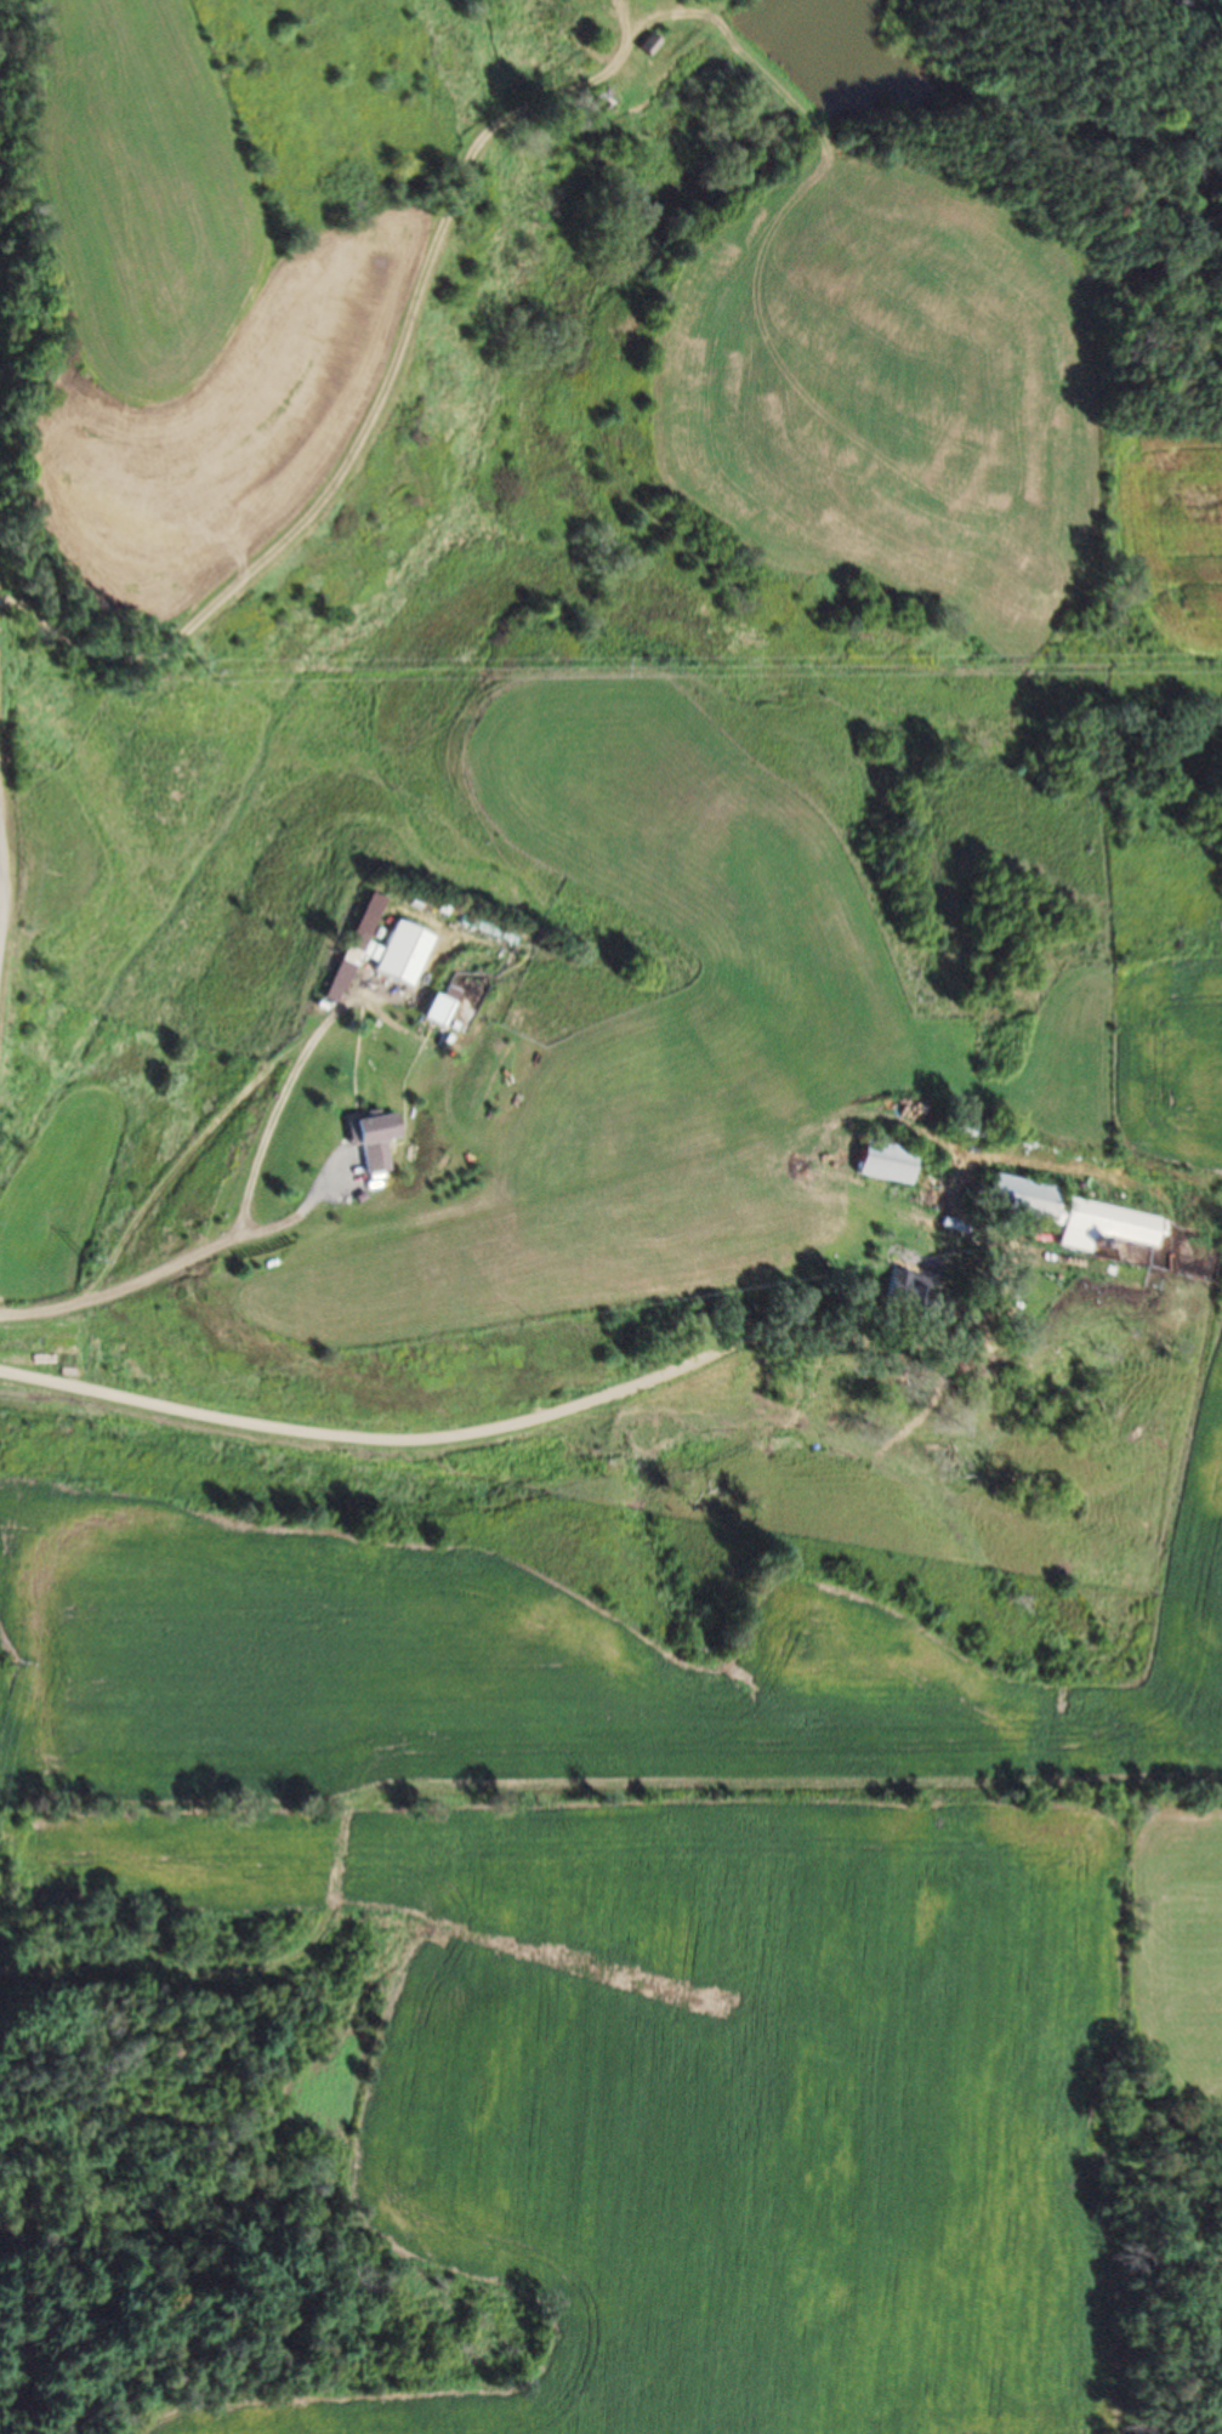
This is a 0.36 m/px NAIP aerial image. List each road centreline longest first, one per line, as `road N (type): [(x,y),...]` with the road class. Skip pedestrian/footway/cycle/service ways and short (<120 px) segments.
road 1 (residential): [(0,1389),(439,1462),(496,1454),(786,1337),(849,1329),(966,1358),(1010,1352),(1079,1285)]
road 2 (residential): [(0,662),(167,650),(297,536),(501,187),(536,172)]

